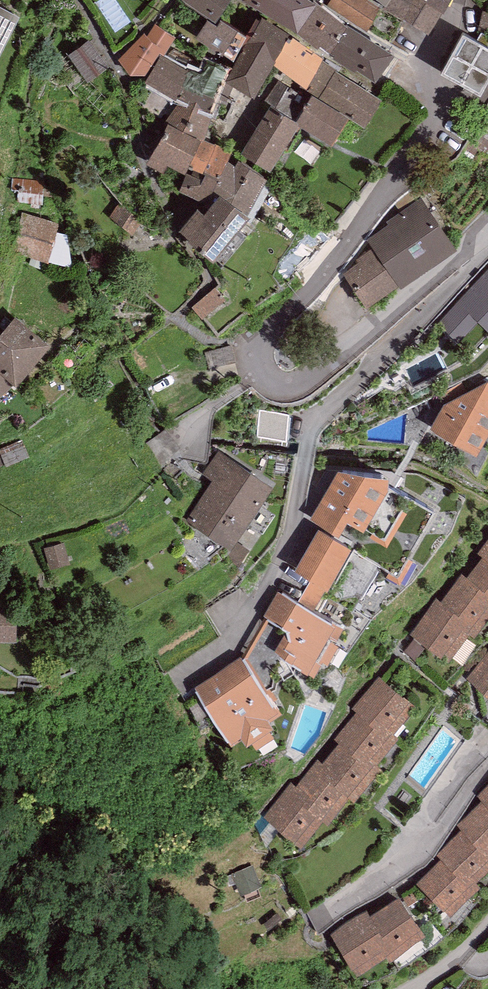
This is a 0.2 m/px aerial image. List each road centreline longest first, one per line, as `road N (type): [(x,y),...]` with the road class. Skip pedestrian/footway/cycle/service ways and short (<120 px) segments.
road 1 (residential): [(458,0),(427,72),(433,120),(329,265),(258,340),(262,372),(280,383),(300,380),(487,227)]

